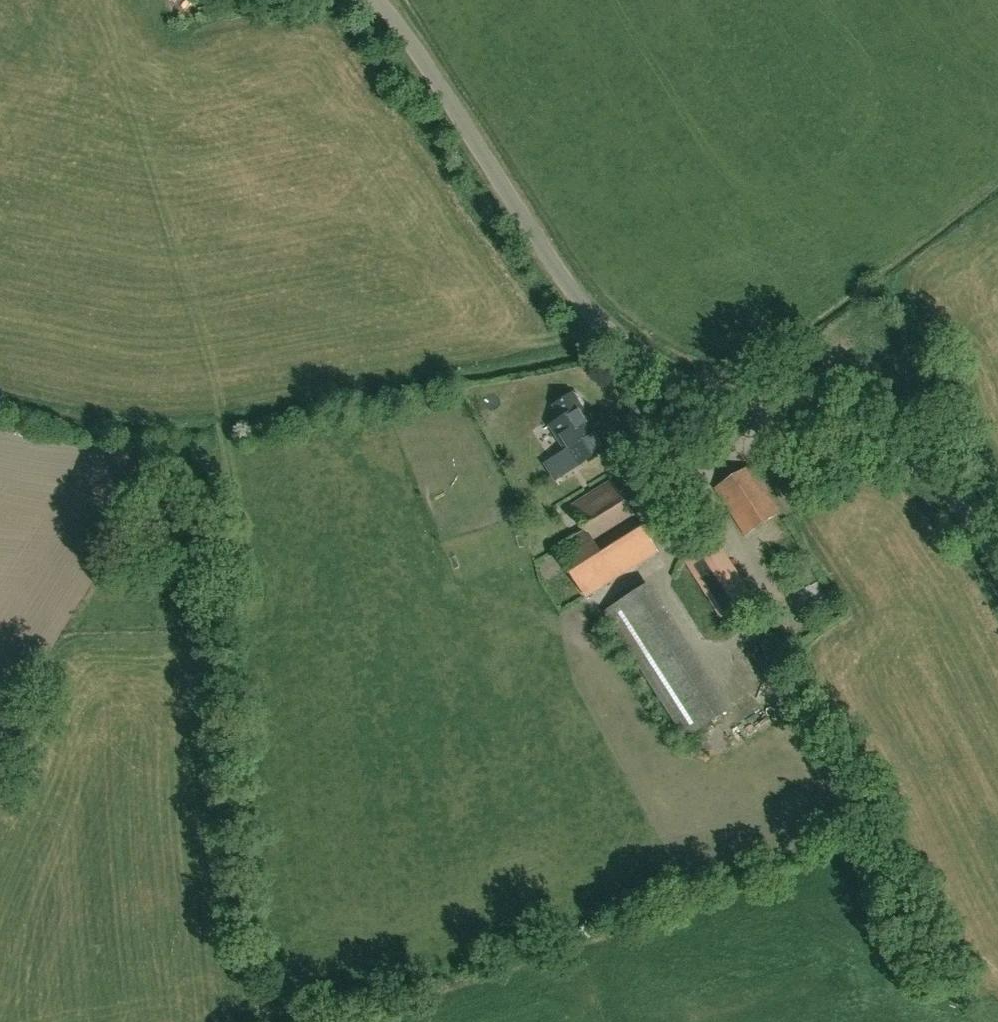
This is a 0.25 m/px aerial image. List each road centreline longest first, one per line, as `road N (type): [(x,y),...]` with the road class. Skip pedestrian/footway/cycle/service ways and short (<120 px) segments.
road 1 (unclassified): [(997,560),(965,500),(901,448),(868,431),(767,411),(659,364),(551,251),(380,0)]

